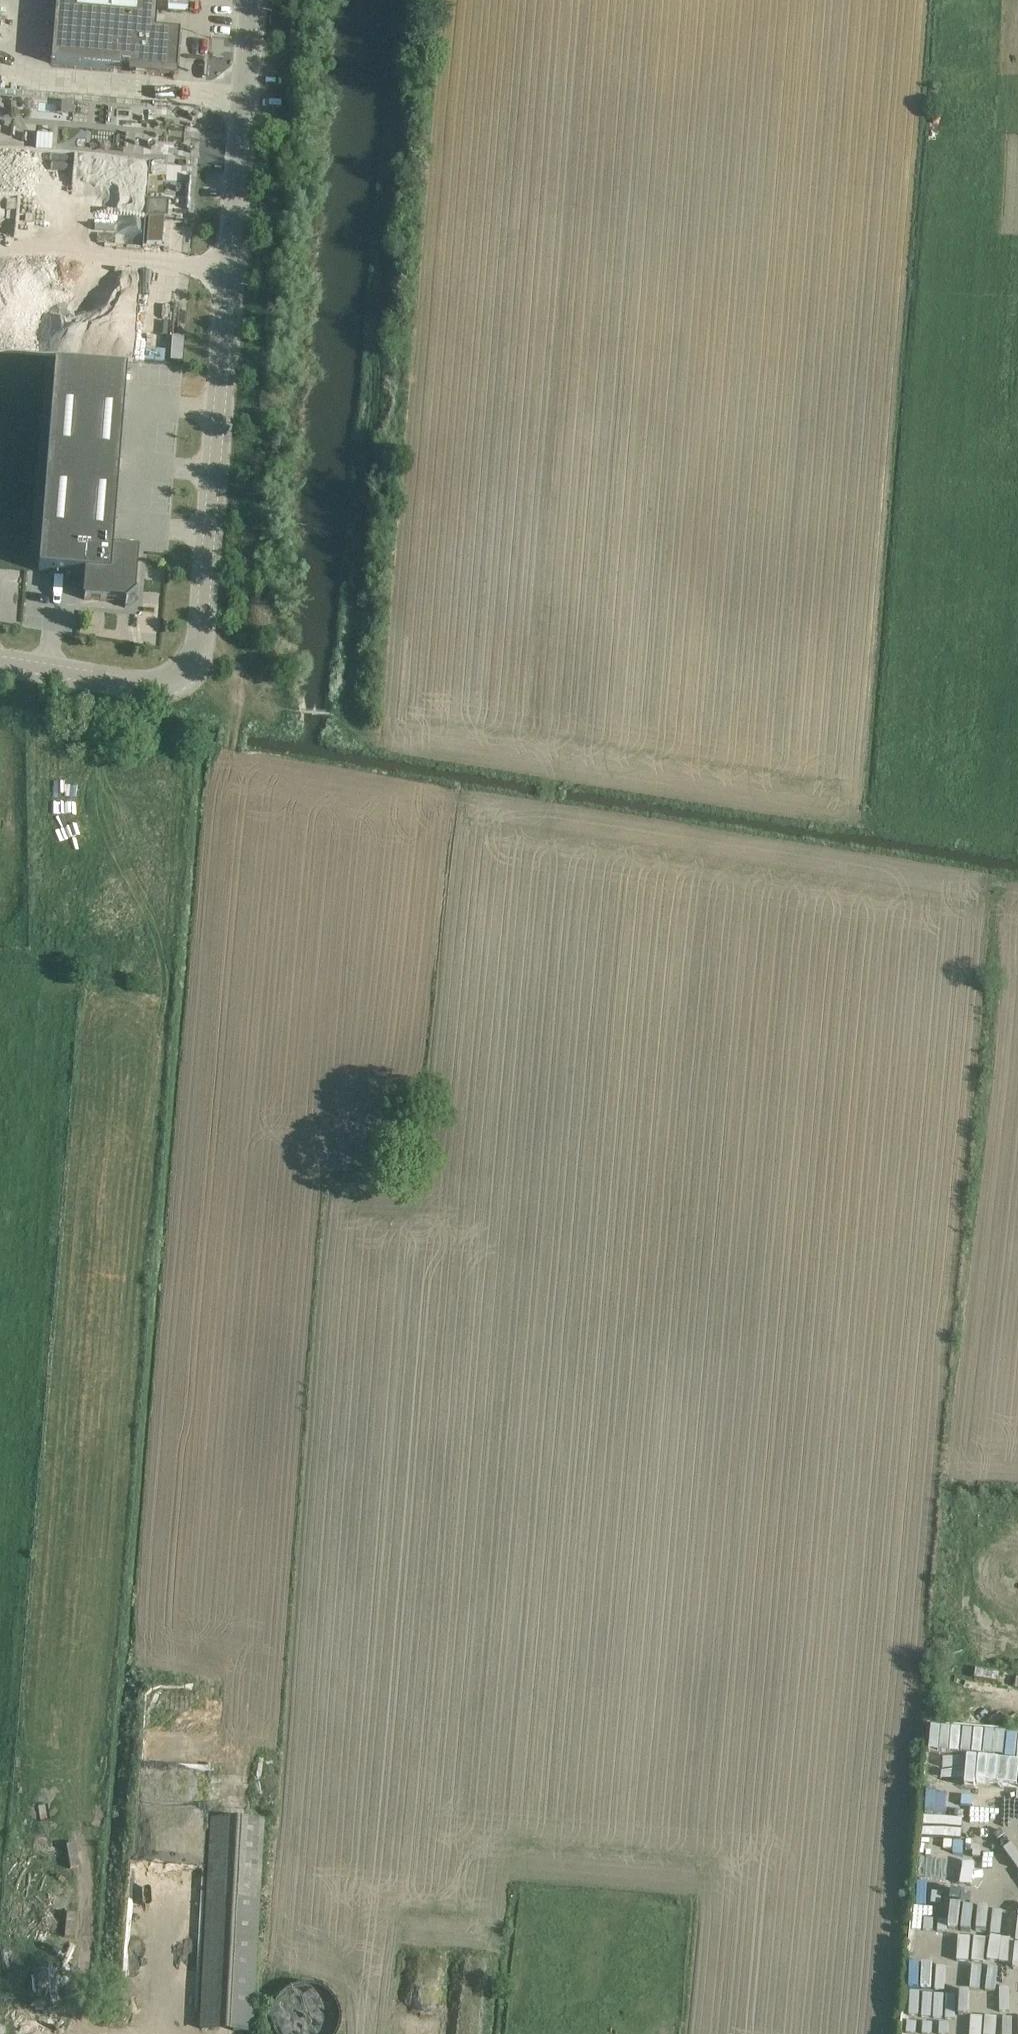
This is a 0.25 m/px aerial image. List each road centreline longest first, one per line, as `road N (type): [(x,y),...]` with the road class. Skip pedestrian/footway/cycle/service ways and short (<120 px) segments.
road 1 (unclassified): [(0,662),(161,686),(179,677),(198,644),(252,0)]

